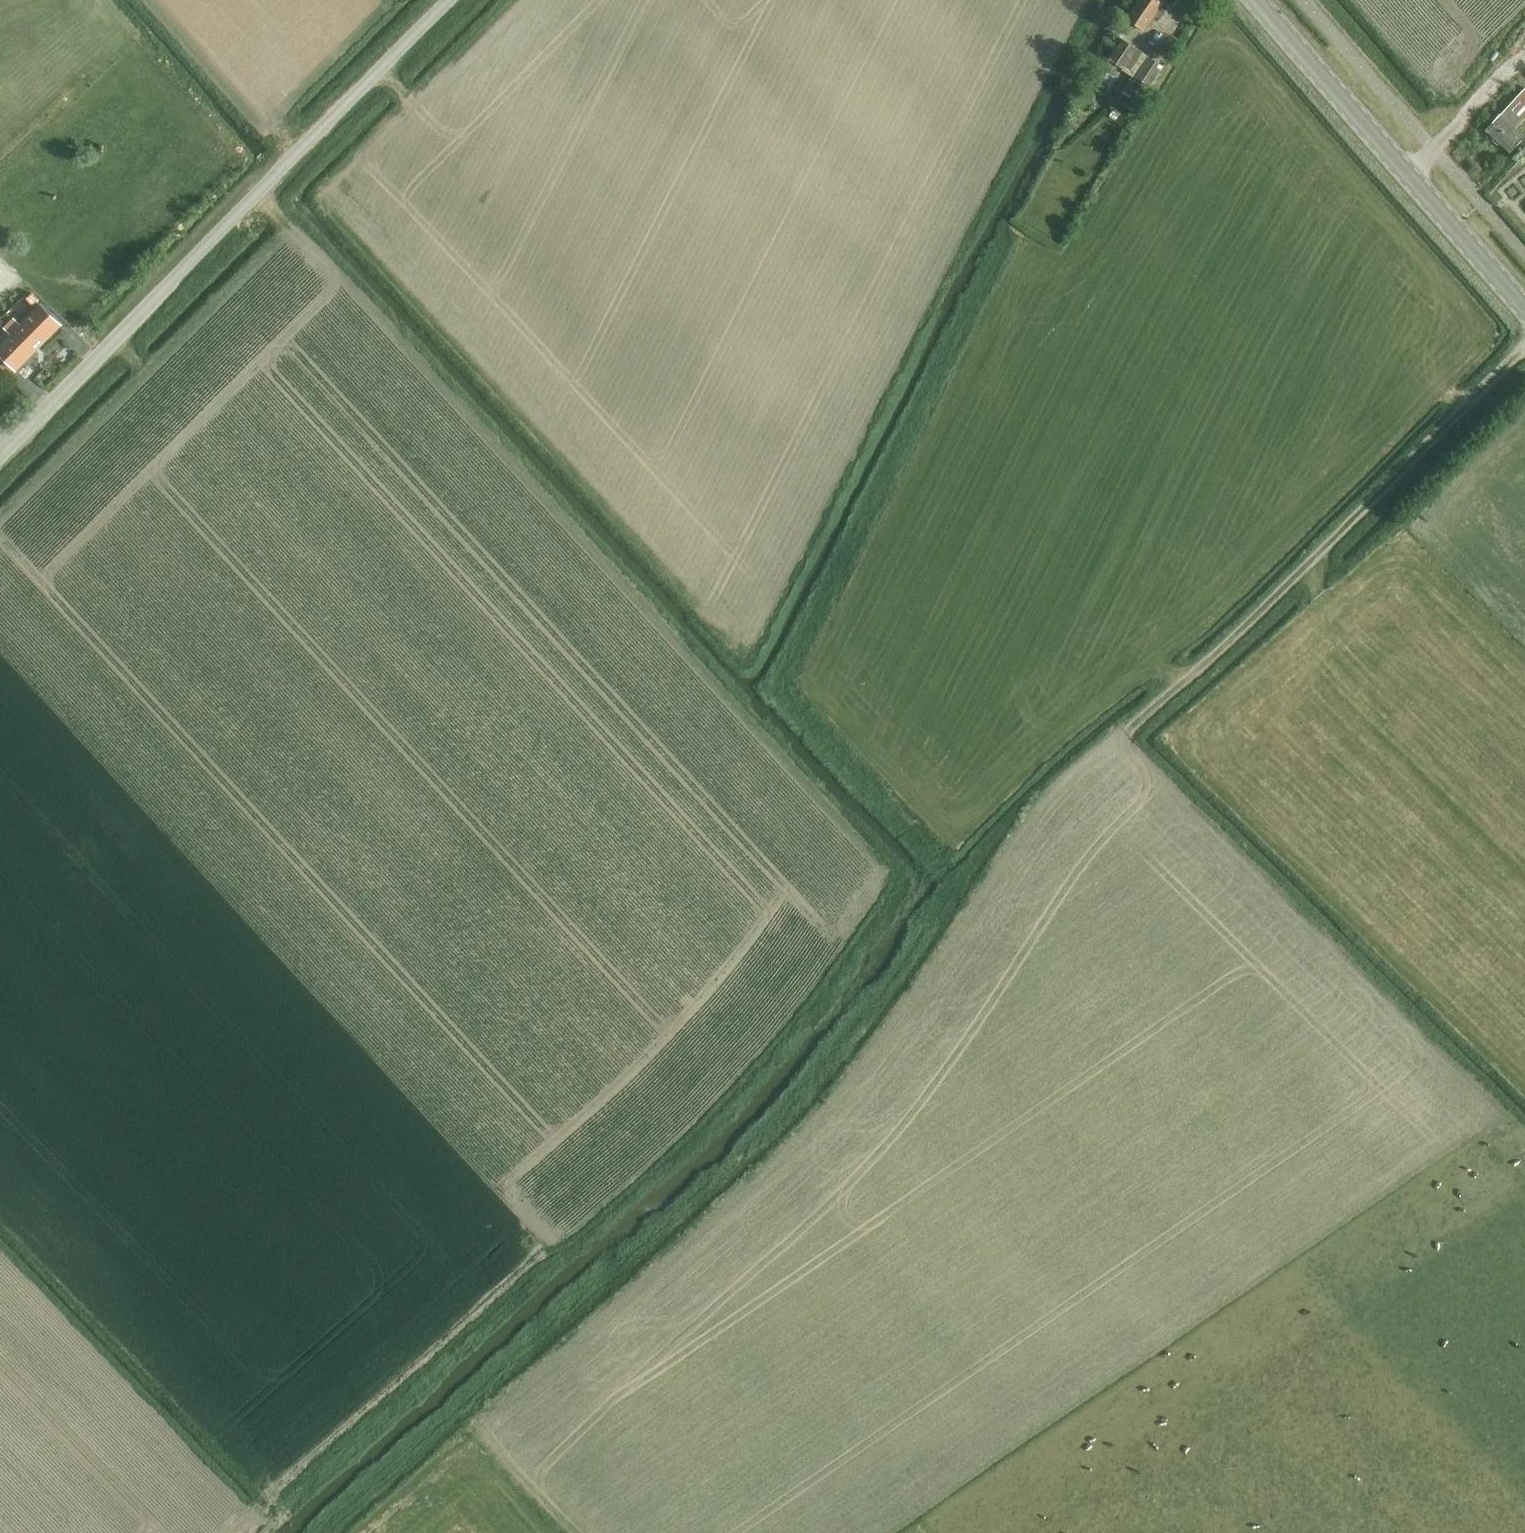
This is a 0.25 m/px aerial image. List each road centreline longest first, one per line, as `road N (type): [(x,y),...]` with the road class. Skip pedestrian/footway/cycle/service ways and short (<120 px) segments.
road 1 (unclassified): [(0,448),(447,0)]
road 2 (secondary): [(1524,304),(1259,0)]

